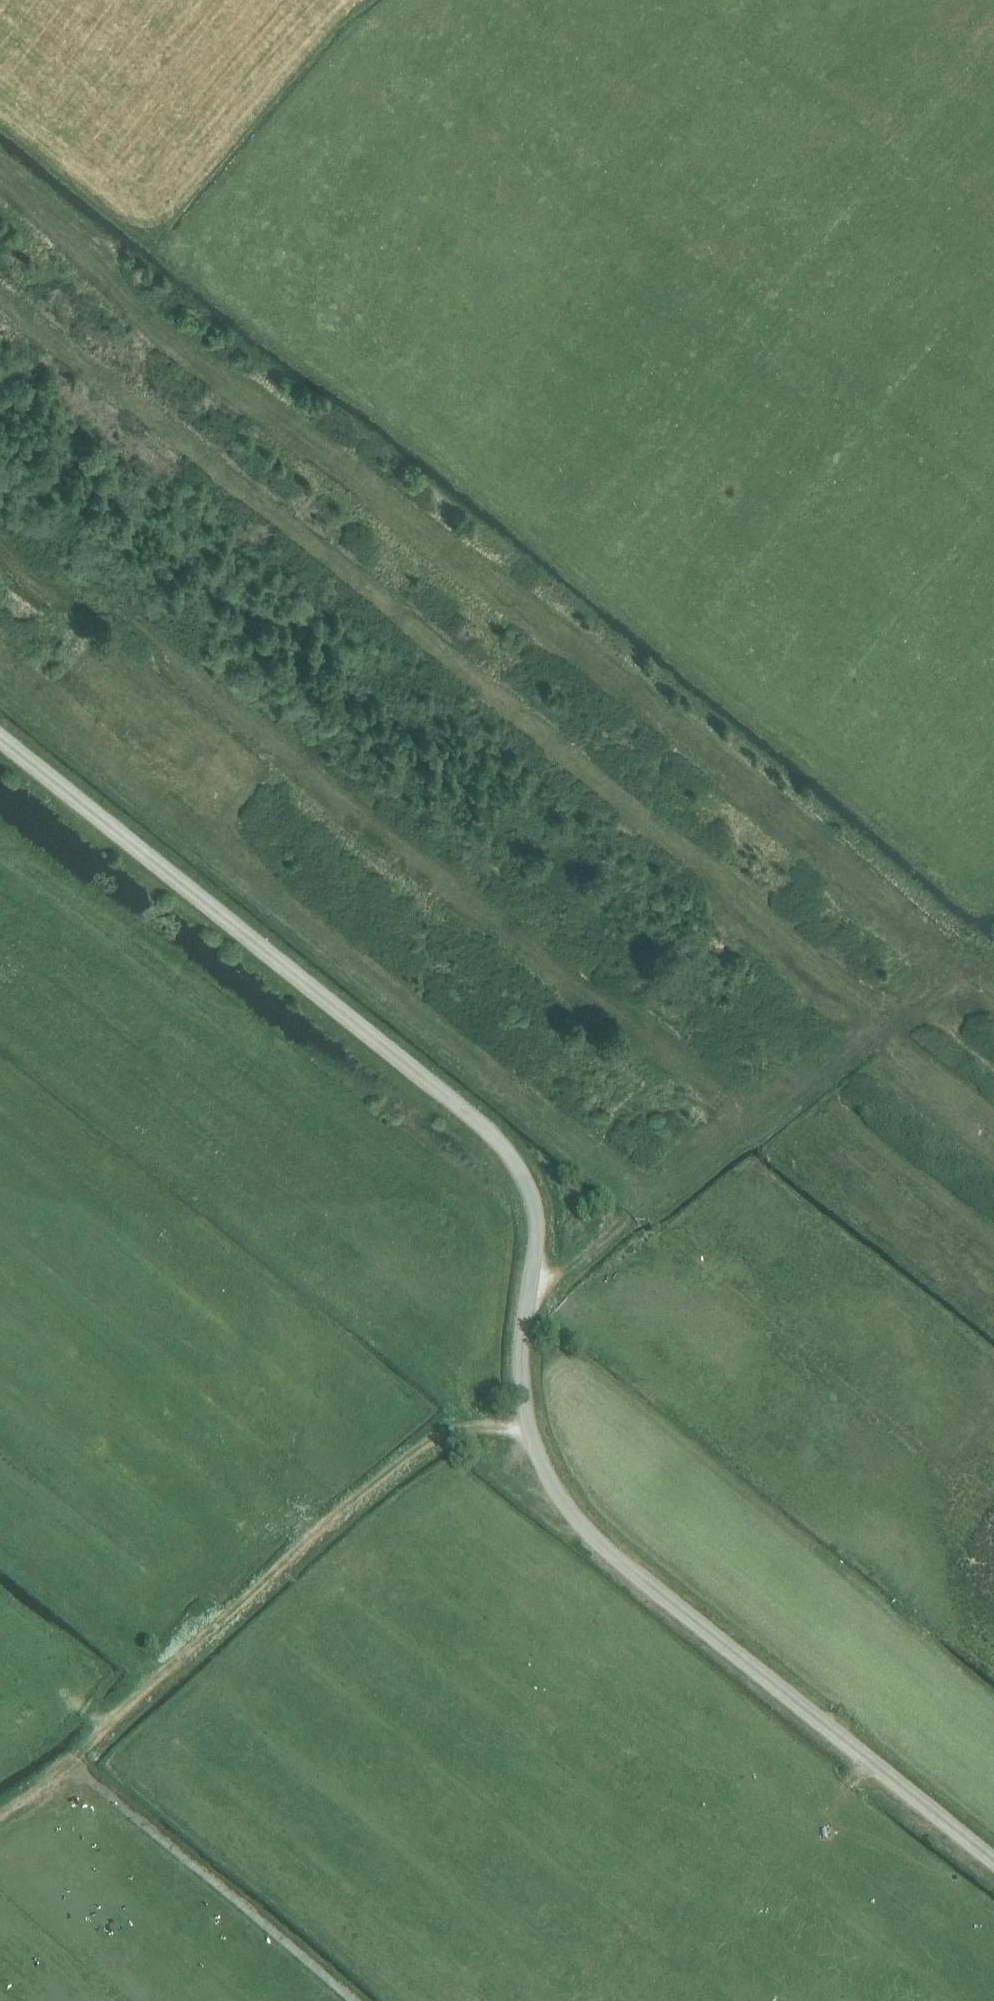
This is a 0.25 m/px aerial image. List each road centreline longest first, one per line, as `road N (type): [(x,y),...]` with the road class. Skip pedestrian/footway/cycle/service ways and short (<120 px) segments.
road 1 (unclassified): [(993,1861),(595,1541),(564,1503),(527,1414),(522,1377),(536,1241),(517,1163),(498,1137),(0,745)]

